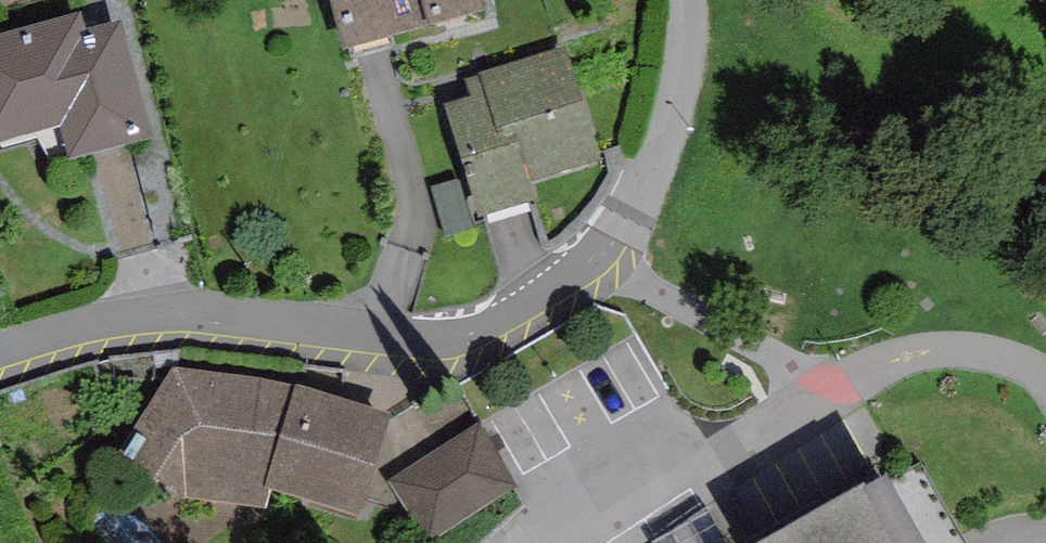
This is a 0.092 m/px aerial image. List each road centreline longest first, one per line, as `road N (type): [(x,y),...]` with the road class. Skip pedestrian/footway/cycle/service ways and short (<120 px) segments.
road 1 (residential): [(703,0),(704,66),(685,137),(624,270),(481,341),(420,349),(164,299),(0,349)]
road 2 (residential): [(572,542),(814,383)]
road 3 (residential): [(1045,382),(990,352),(864,365),(814,383)]

